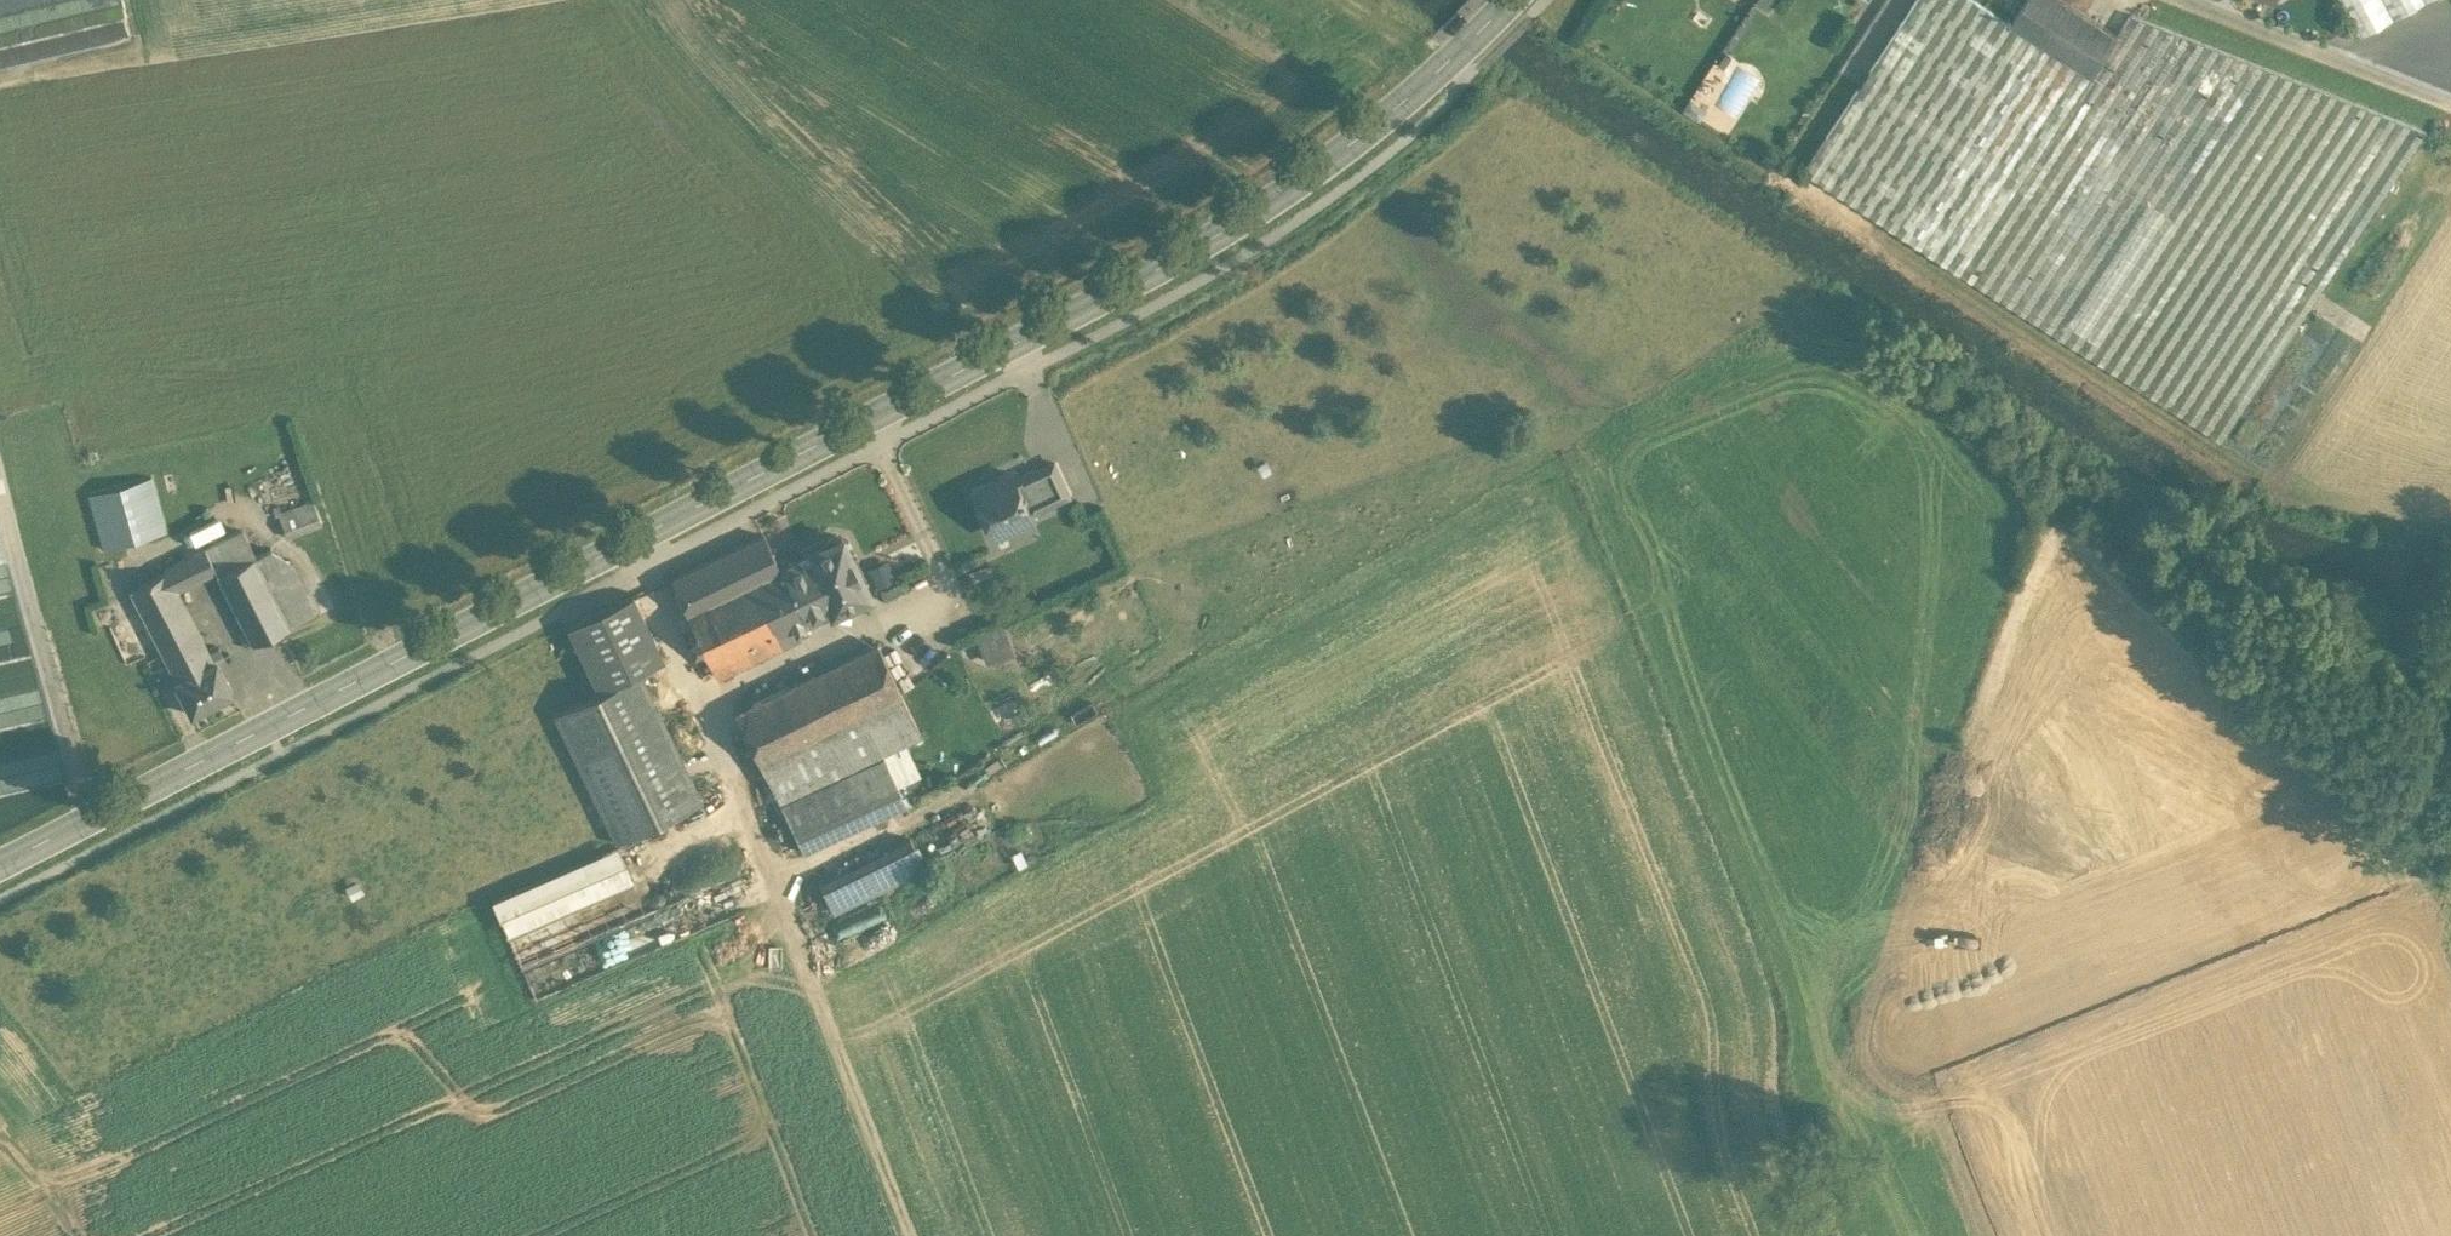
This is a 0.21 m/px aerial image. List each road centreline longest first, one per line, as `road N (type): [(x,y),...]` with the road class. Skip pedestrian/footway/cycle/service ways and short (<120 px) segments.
road 1 (tertiary): [(1508,0),(1457,55),(1340,153),(1229,230),(0,875)]
road 2 (track): [(836,1013),(922,1235)]

